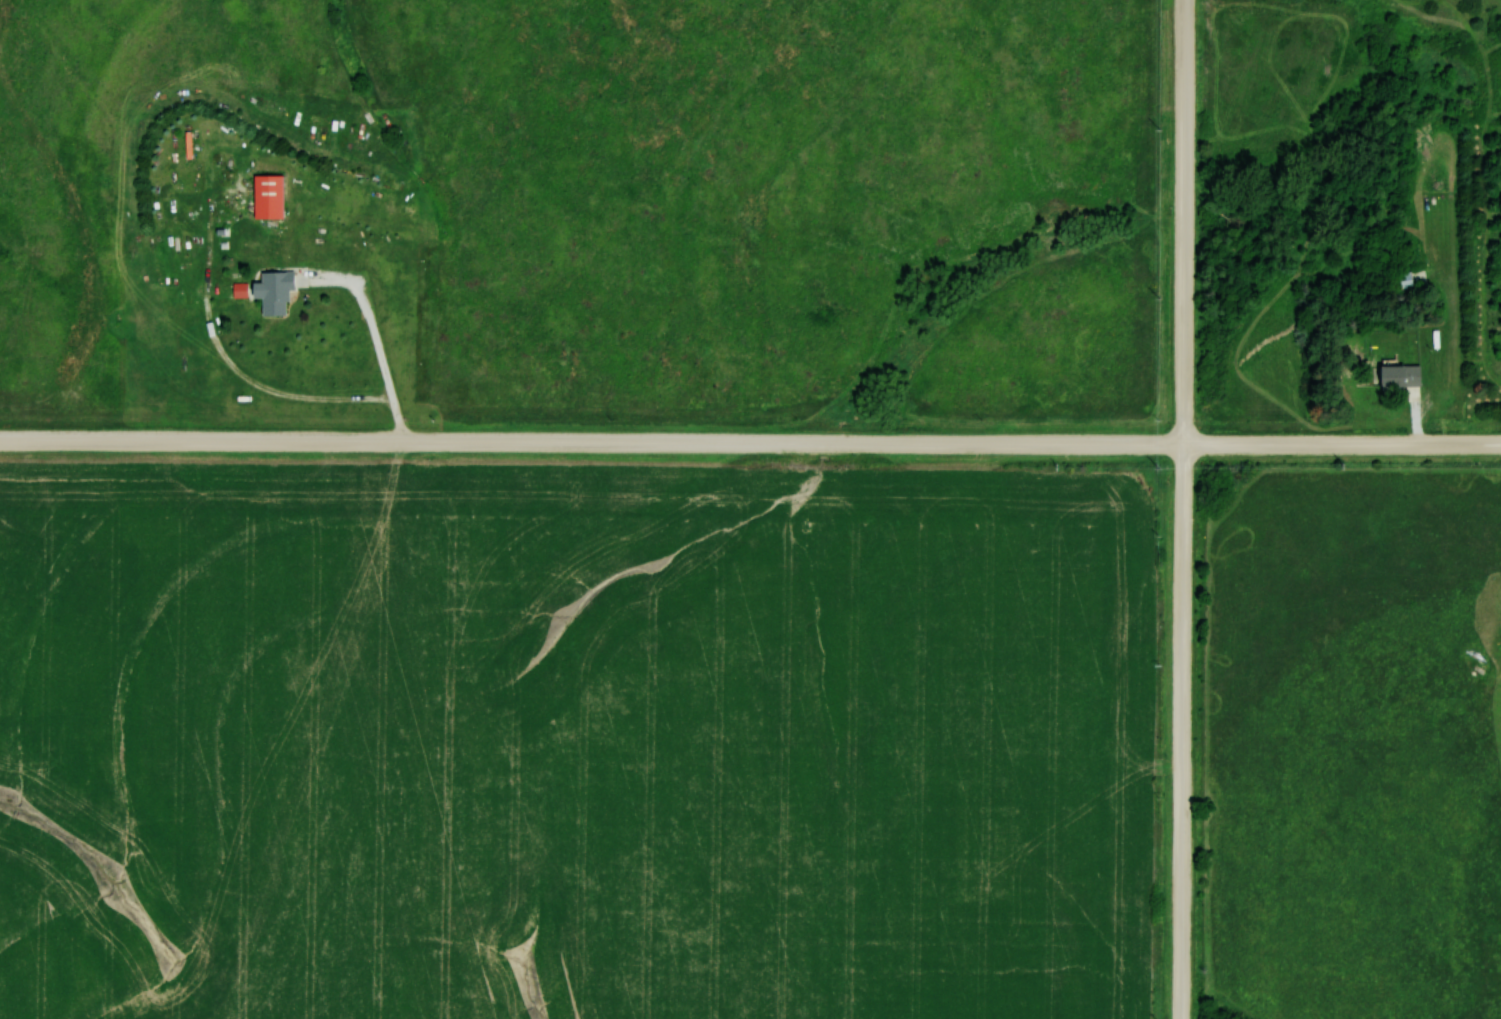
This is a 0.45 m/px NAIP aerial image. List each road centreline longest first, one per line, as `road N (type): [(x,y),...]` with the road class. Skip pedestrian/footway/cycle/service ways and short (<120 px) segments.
road 1 (residential): [(0,441),(1500,444)]
road 2 (residential): [(1182,1018),(1185,0)]

